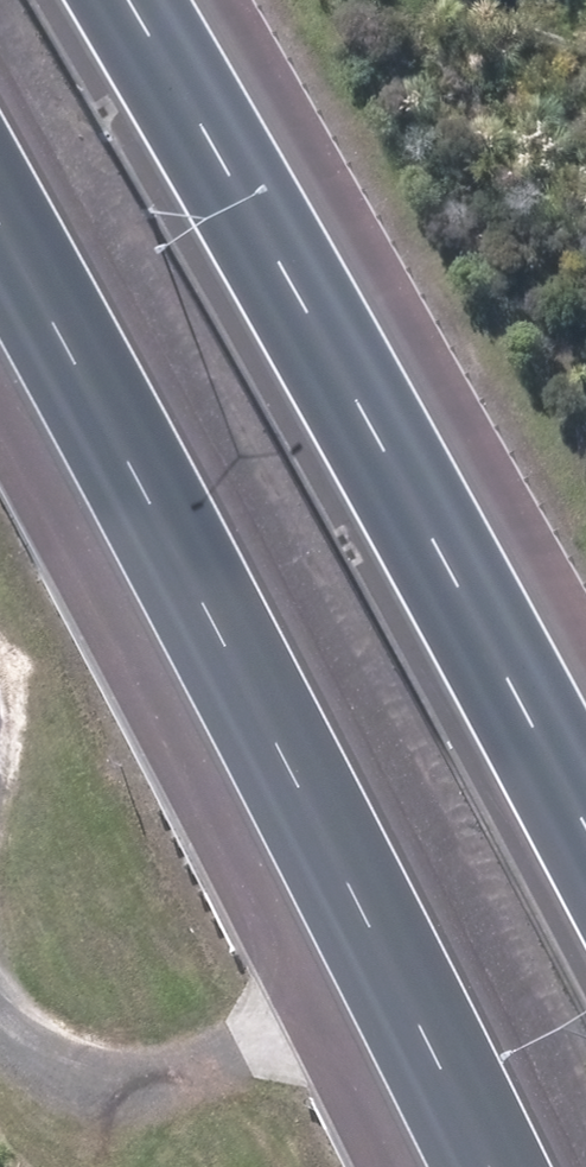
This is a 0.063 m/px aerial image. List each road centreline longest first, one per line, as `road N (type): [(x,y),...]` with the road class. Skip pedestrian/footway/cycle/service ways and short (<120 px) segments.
road 1 (motorway): [(478,1166),(0,251)]
road 2 (motorway): [(89,0),(585,894)]

